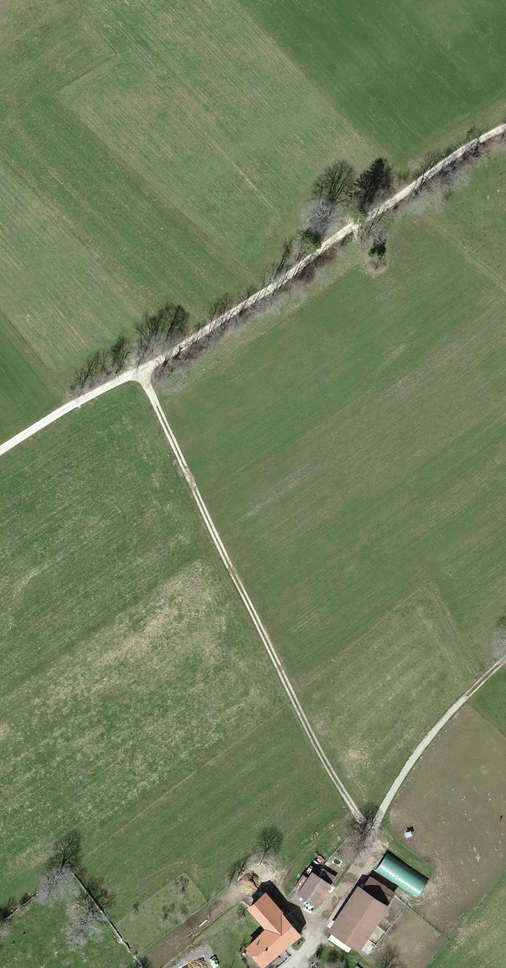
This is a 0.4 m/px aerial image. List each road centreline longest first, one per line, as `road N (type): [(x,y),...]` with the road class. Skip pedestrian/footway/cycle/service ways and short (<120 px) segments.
road 1 (track): [(505,128),(250,298),(179,329),(0,459)]
road 2 (track): [(373,837),(323,761),(136,360)]
road 3 (track): [(373,837),(431,734),(505,657)]

